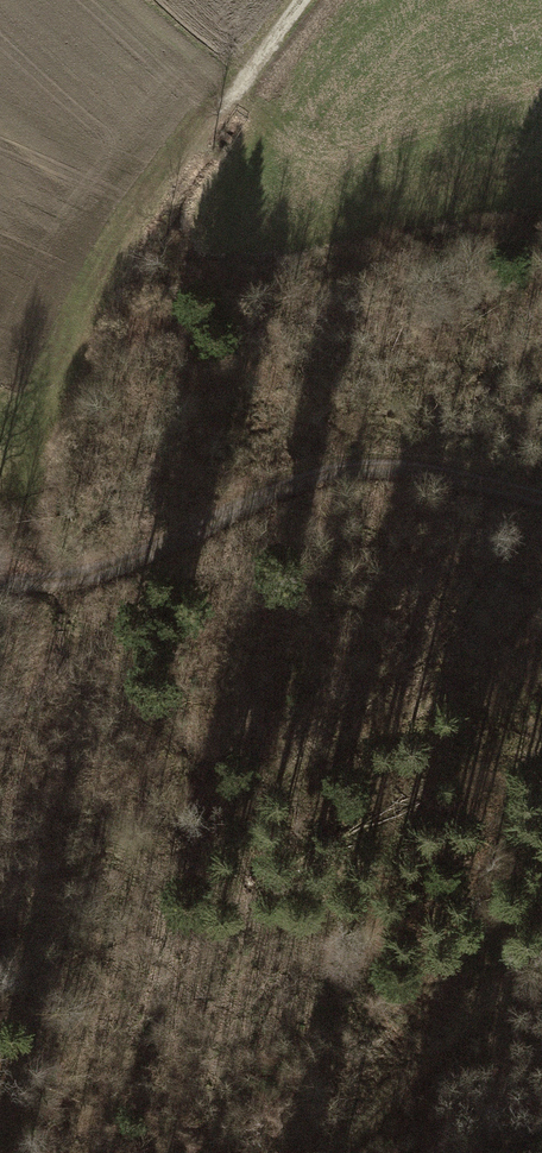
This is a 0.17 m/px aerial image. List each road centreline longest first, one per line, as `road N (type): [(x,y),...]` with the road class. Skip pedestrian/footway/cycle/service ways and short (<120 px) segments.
road 1 (track): [(541,502),(386,469),(313,478),(122,569),(0,584)]
road 2 (track): [(541,960),(341,1152)]
road 3 (track): [(307,0),(222,110)]

